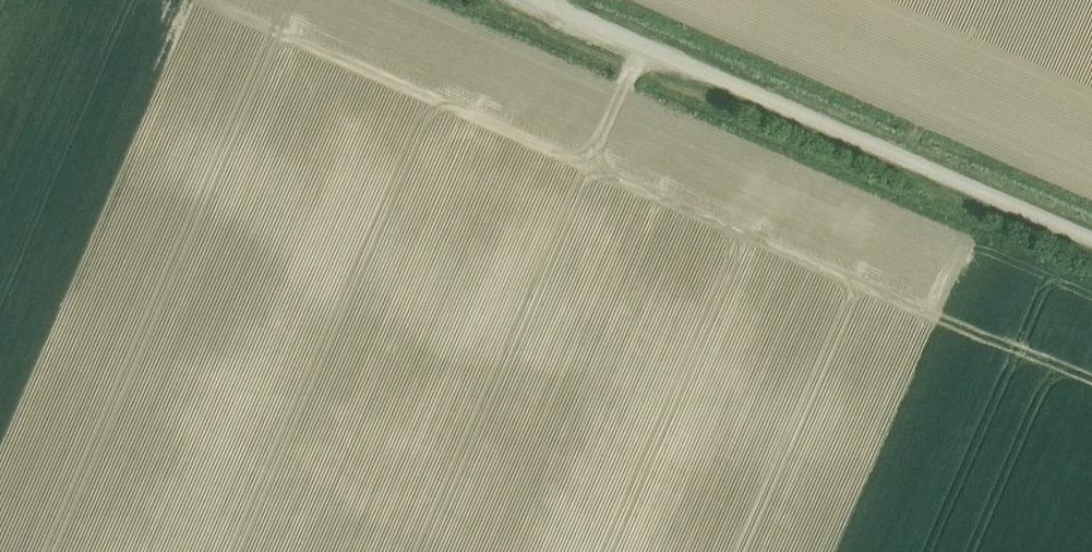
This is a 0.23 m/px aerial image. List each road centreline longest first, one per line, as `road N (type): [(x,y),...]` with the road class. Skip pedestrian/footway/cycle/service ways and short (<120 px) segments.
road 1 (unclassified): [(1091,238),(540,0)]

